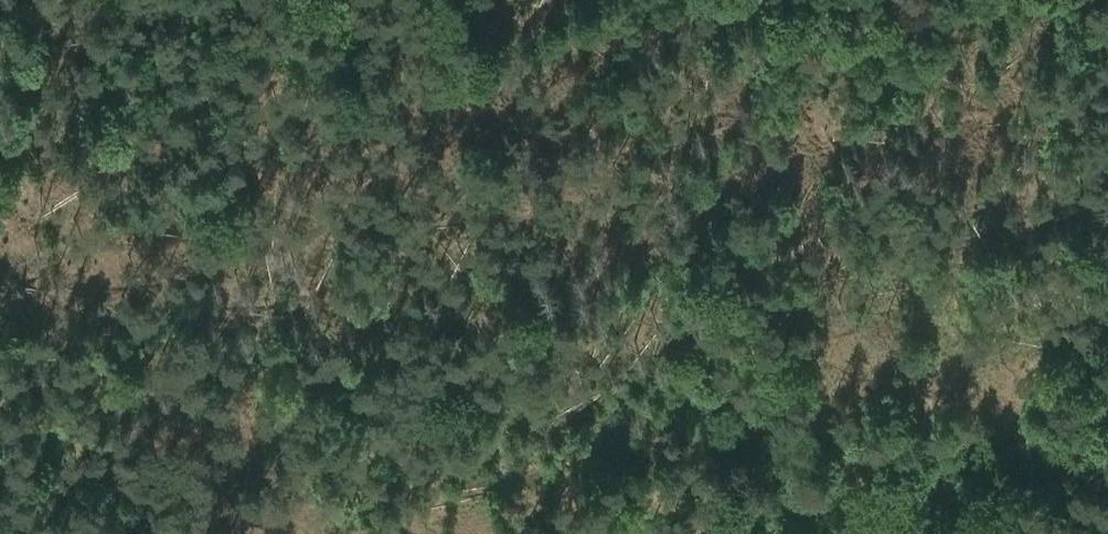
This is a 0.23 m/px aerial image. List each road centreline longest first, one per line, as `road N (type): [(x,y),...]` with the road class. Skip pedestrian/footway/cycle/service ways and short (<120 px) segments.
road 1 (track): [(701,533),(962,451),(1107,367)]

